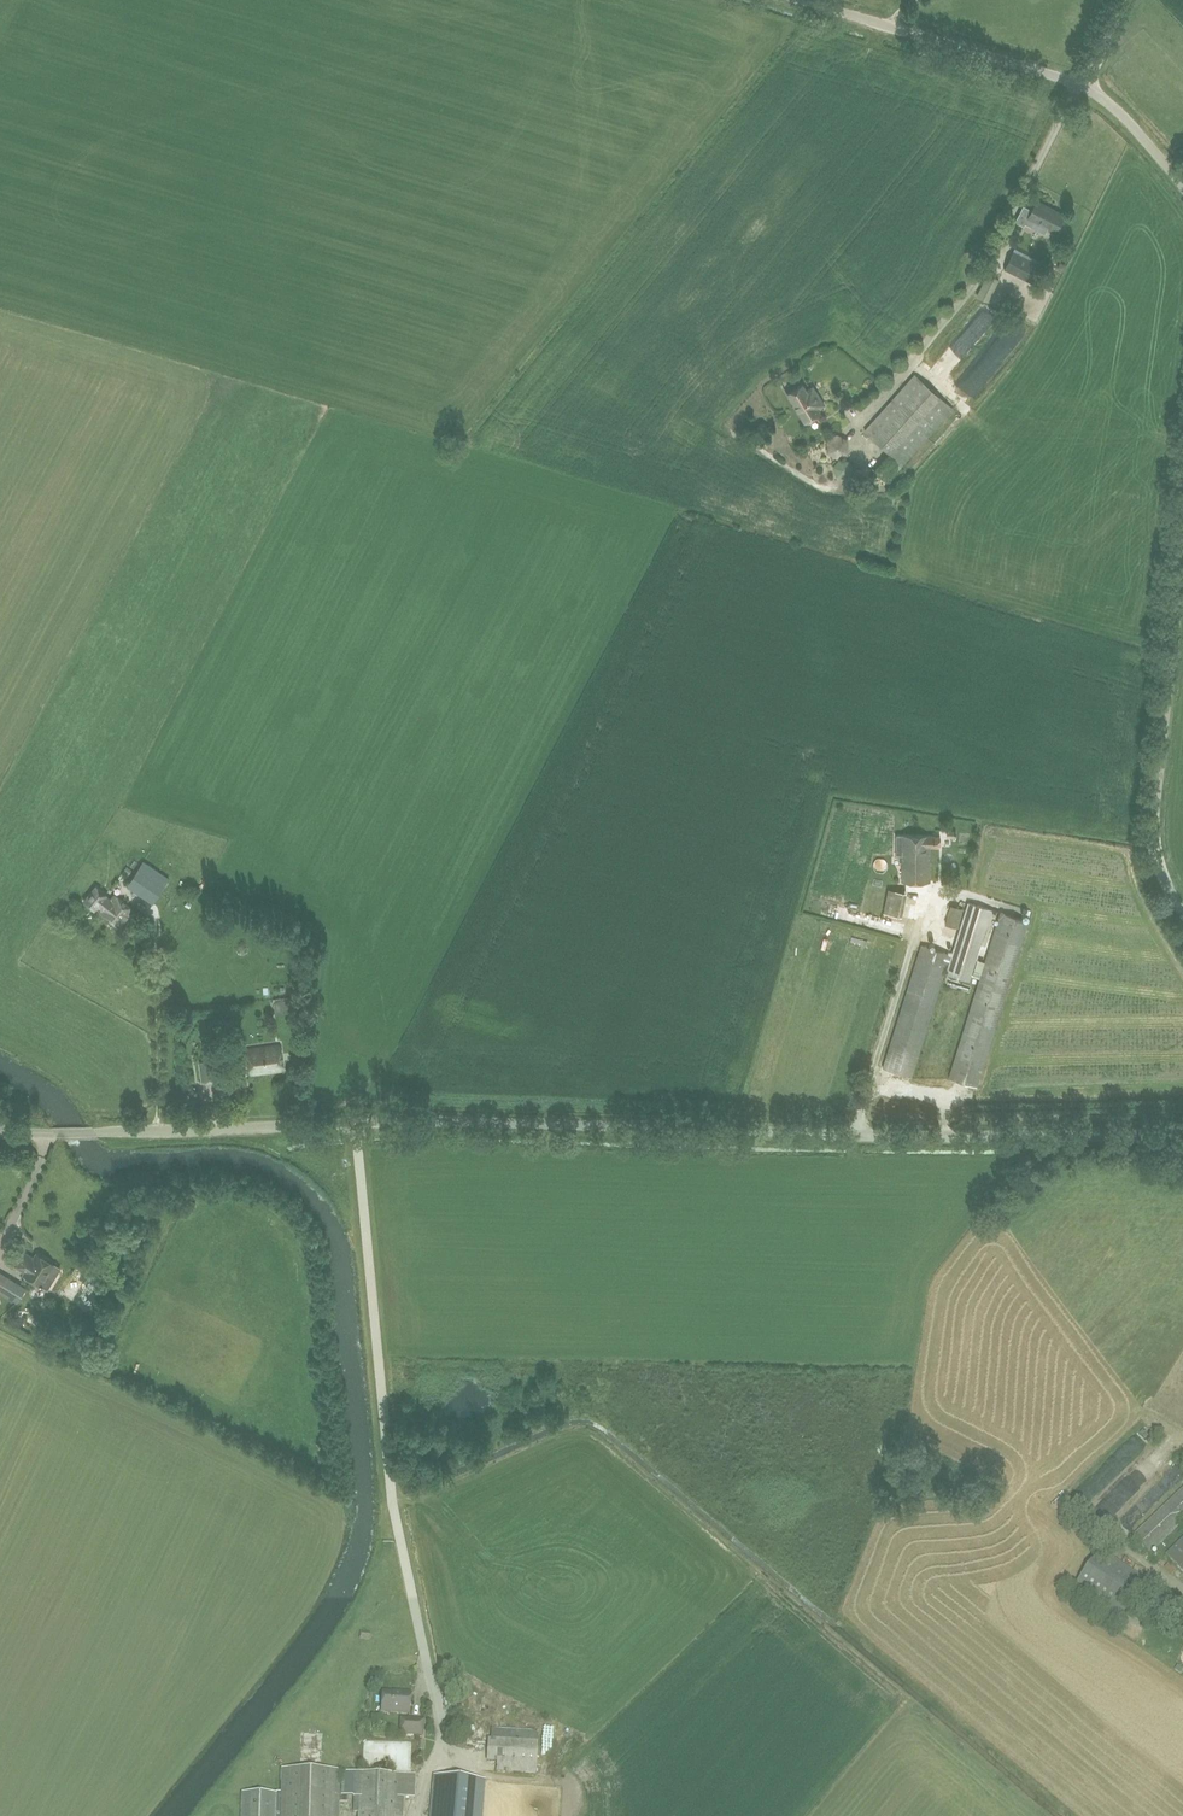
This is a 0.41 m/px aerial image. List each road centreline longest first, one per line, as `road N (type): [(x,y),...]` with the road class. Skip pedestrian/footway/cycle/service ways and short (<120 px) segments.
road 1 (unclassified): [(1182,1135),(393,1123),(0,1131)]
road 2 (unclassified): [(1182,184),(1087,87),(799,0)]
road 3 (unclassified): [(1182,904),(1154,831),(1182,553)]

